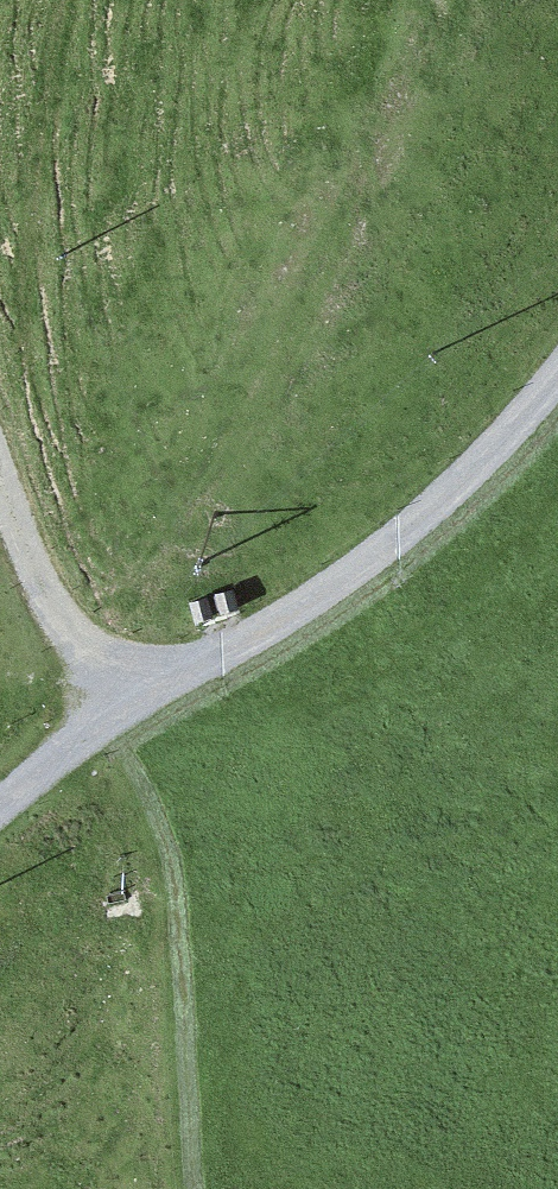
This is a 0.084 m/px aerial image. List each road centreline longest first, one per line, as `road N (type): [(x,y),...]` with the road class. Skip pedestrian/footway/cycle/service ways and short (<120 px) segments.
road 1 (track): [(0,803),(68,742),(324,595),(491,448),(557,360)]
road 2 (track): [(129,706),(89,662),(0,455)]

